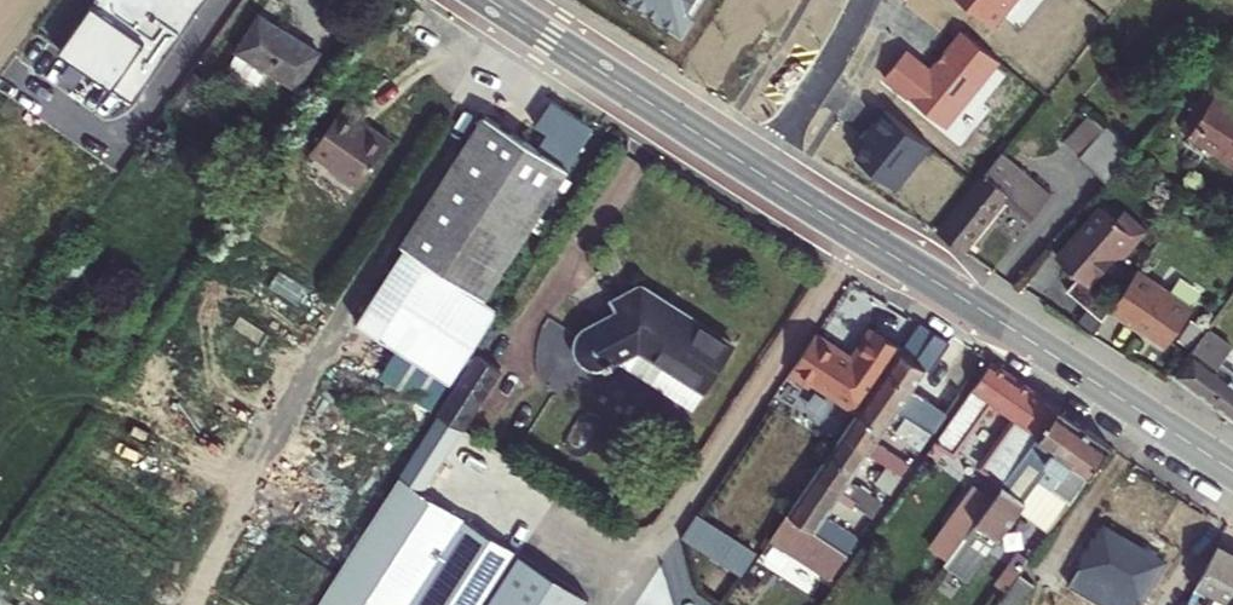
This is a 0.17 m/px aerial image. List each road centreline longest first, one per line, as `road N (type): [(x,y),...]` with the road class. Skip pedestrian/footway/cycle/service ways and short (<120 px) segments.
road 1 (secondary): [(1232,471),(758,173)]
road 2 (secondary): [(758,173),(494,0)]
road 3 (residential): [(863,0),(823,79),(758,173)]

